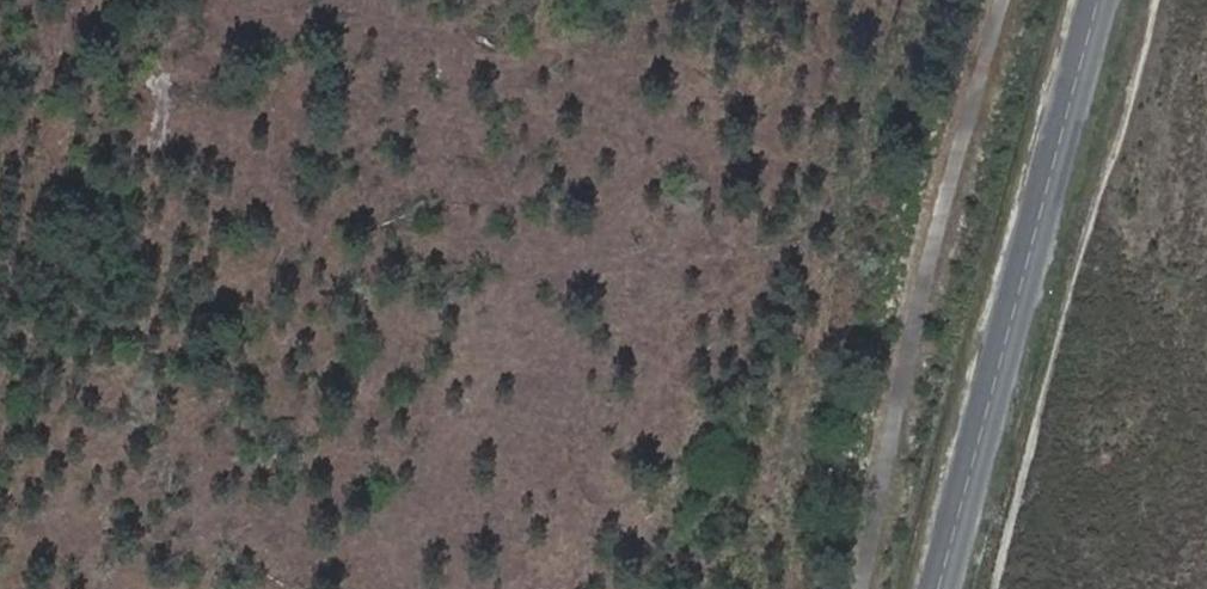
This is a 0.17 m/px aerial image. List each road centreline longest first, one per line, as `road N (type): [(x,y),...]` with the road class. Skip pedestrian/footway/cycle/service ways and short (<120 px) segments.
road 1 (tertiary): [(1098,0),(938,588)]
road 2 (track): [(994,588),(1153,0)]

